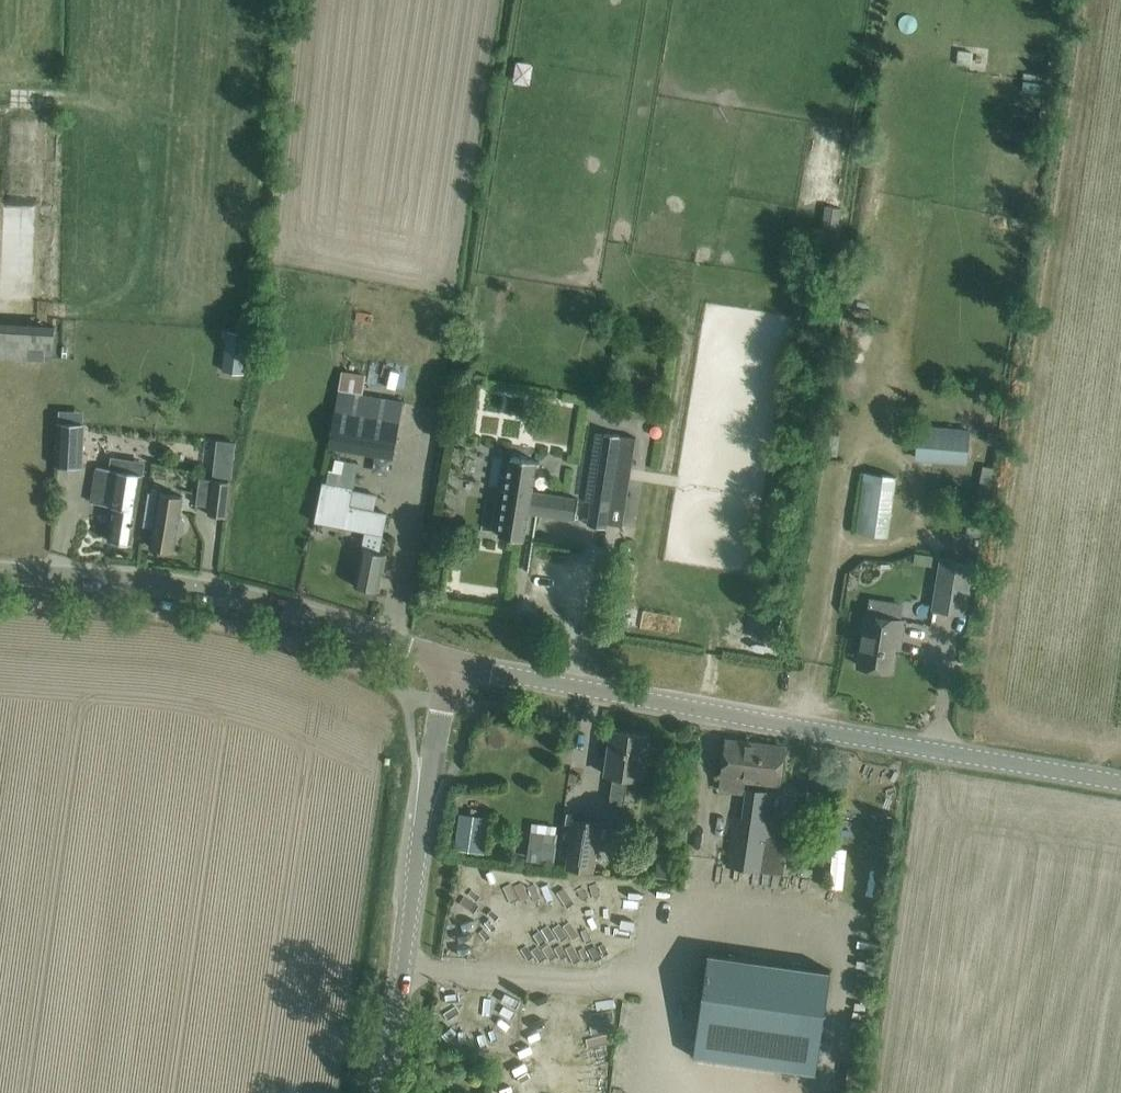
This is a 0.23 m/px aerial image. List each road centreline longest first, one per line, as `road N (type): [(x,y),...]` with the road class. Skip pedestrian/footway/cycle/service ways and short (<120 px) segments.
road 1 (tertiary): [(1120,783),(453,660)]
road 2 (tertiary): [(453,660),(219,593),(0,575)]
road 3 (tertiary): [(384,1092),(453,660)]

